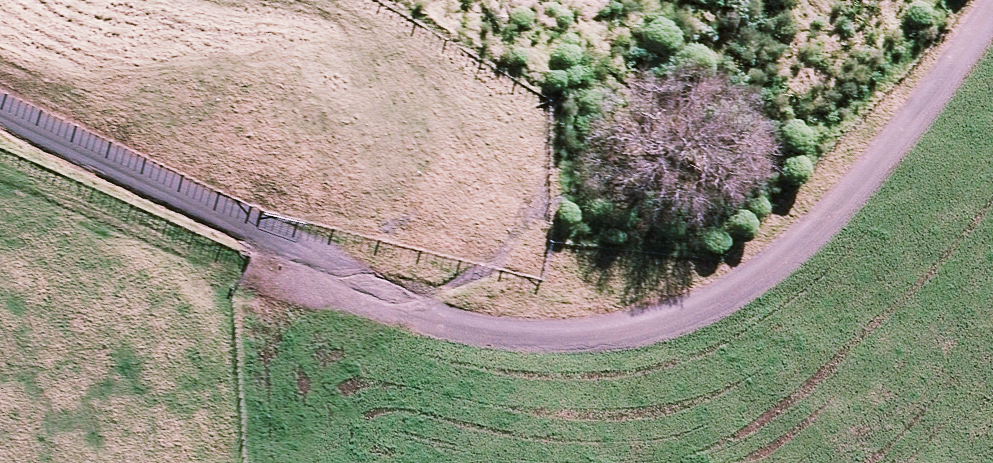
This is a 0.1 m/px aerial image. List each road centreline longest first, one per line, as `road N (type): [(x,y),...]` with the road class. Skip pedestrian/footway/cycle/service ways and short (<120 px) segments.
road 1 (track): [(0,118),(424,313),(511,335),(642,334),(701,314),(841,205),(992,17)]
road 2 (track): [(992,459),(701,314)]
road 3 (track): [(299,462),(295,254)]

